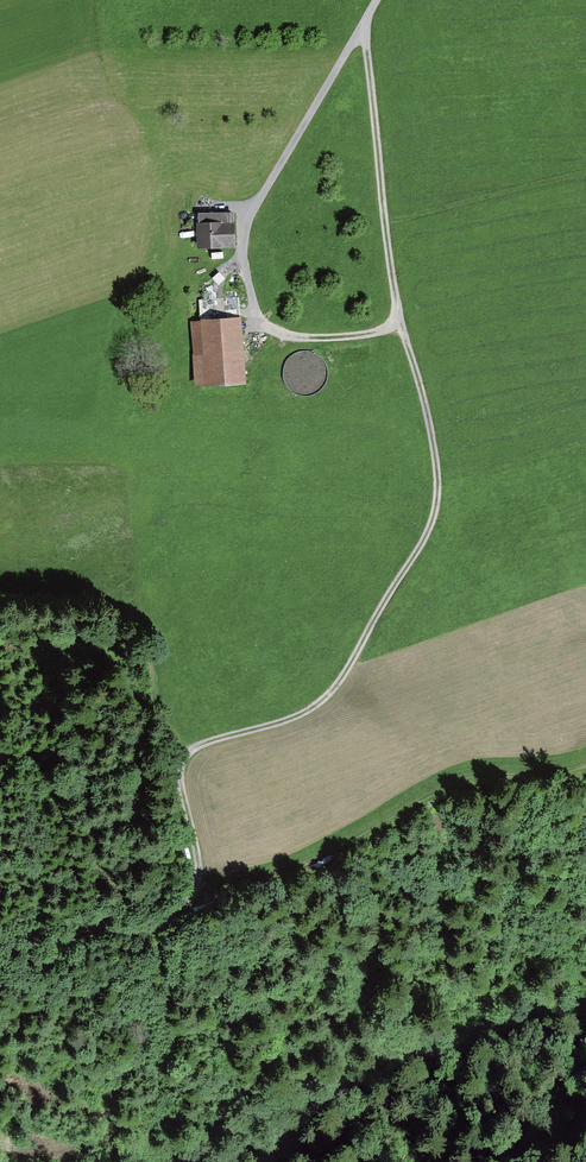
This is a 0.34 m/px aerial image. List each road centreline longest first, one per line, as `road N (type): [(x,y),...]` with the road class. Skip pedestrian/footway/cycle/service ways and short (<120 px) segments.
road 1 (track): [(174,915),(195,891),(202,865),(180,770),(203,745),(277,726),(329,697),(436,516),(428,405),(394,288),(370,18)]
road 2 (track): [(380,0),(253,211),(246,264),(261,321),(284,338),(377,334),(401,312)]
road 3 (track): [(180,770),(0,757)]
road 4 (track): [(174,915),(69,941),(0,944)]

